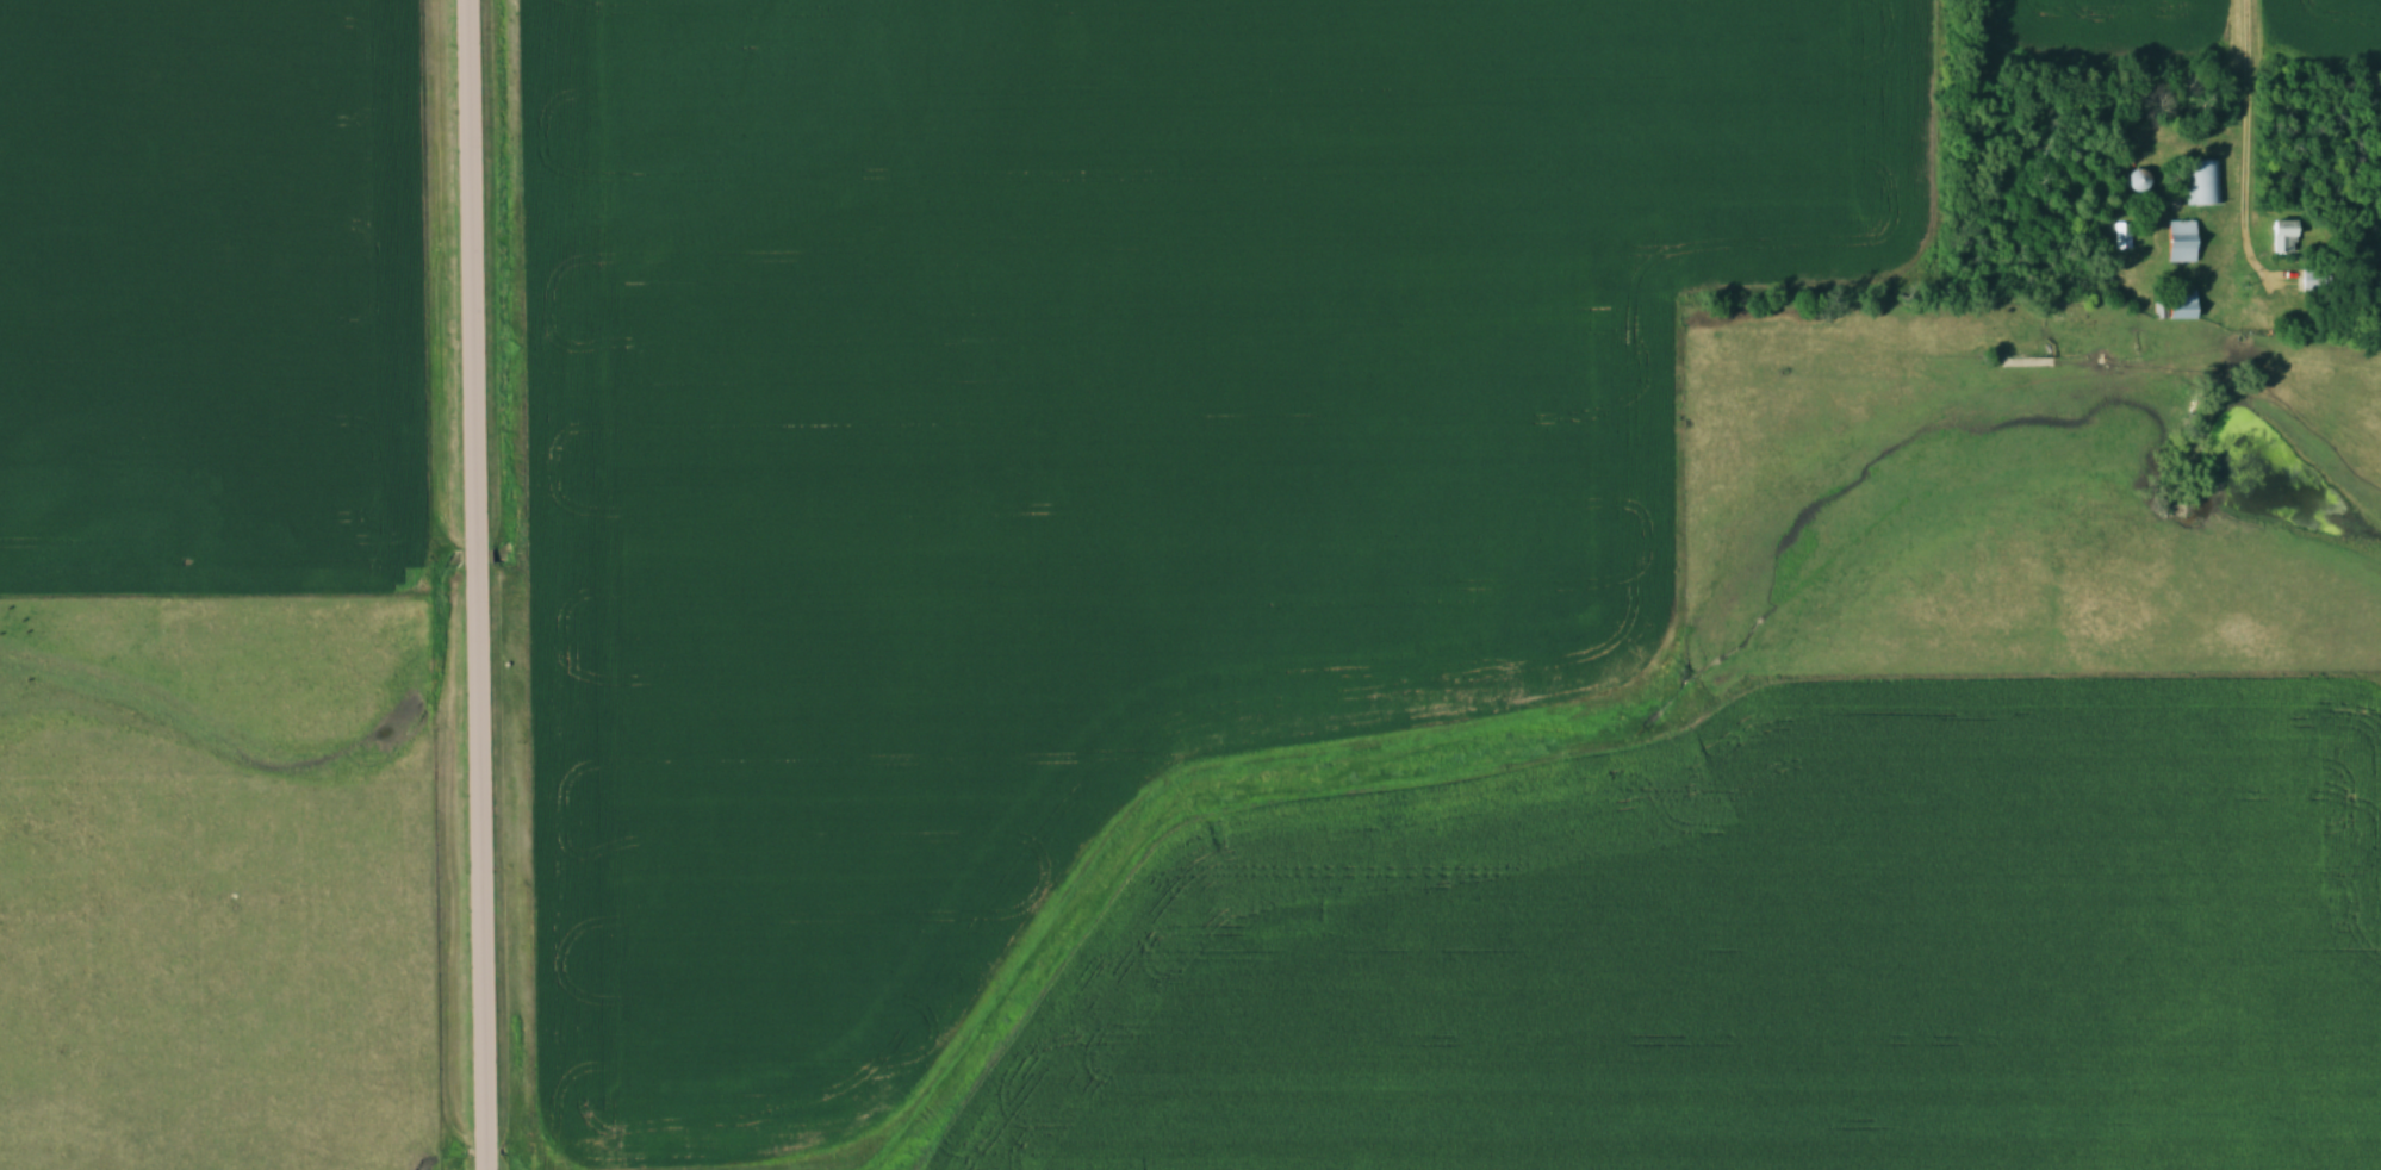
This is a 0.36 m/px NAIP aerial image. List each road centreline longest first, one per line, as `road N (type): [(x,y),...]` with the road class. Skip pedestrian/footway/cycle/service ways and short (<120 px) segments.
road 1 (residential): [(483,1169),(463,0)]

